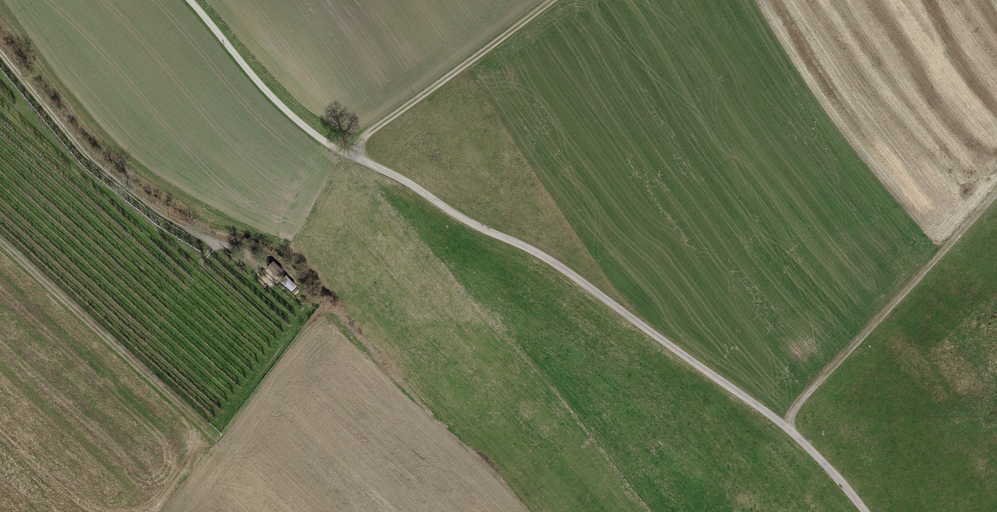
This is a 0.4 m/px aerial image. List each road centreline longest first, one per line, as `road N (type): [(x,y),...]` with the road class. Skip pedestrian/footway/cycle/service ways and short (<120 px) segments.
road 1 (track): [(785,416),(547,265),(450,217),(383,166),(305,131),(188,0)]
road 2 (track): [(996,195),(785,416),(865,511)]
road 3 (track): [(0,51),(82,152),(140,200),(217,246),(275,261),(323,305)]
road 4 (track): [(527,511),(323,305)]
road 5 (track): [(0,244),(214,434)]
road 6 (track): [(359,156),(368,134),(554,0)]

